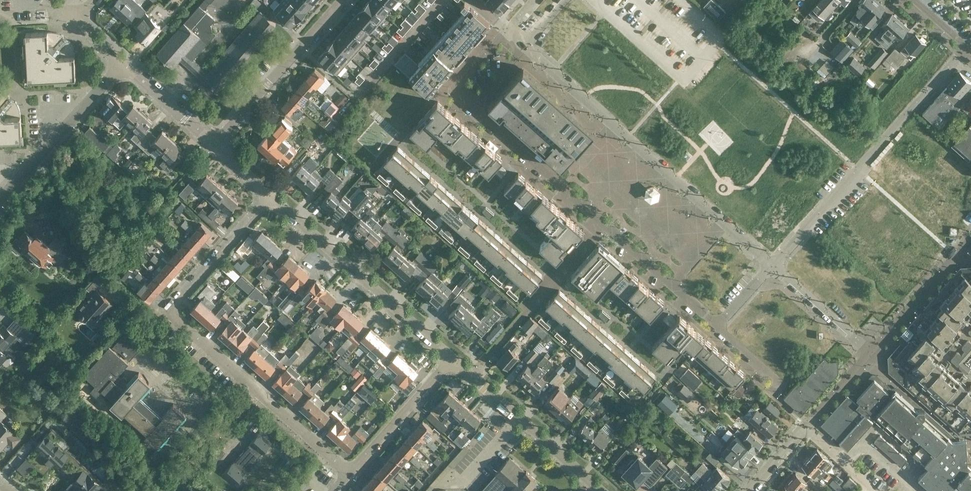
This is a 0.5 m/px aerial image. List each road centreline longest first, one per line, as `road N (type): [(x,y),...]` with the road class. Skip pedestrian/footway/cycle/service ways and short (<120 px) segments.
road 1 (residential): [(349,474),(169,310),(271,196)]
road 2 (residential): [(774,266),(525,46)]
road 3 (residential): [(472,106),(718,326)]
road 4 (residential): [(774,266),(967,47)]
road 5 (residential): [(271,196),(452,358)]
road 6 (residential): [(215,145),(343,0)]
road 7 (residential): [(0,200),(123,63)]
road 8 (residential): [(471,374),(601,490)]
road 9 (residential): [(349,474),(452,358)]
road 10 (residential): [(869,350),(774,266)]
road 11 (residential): [(123,63),(215,145)]

